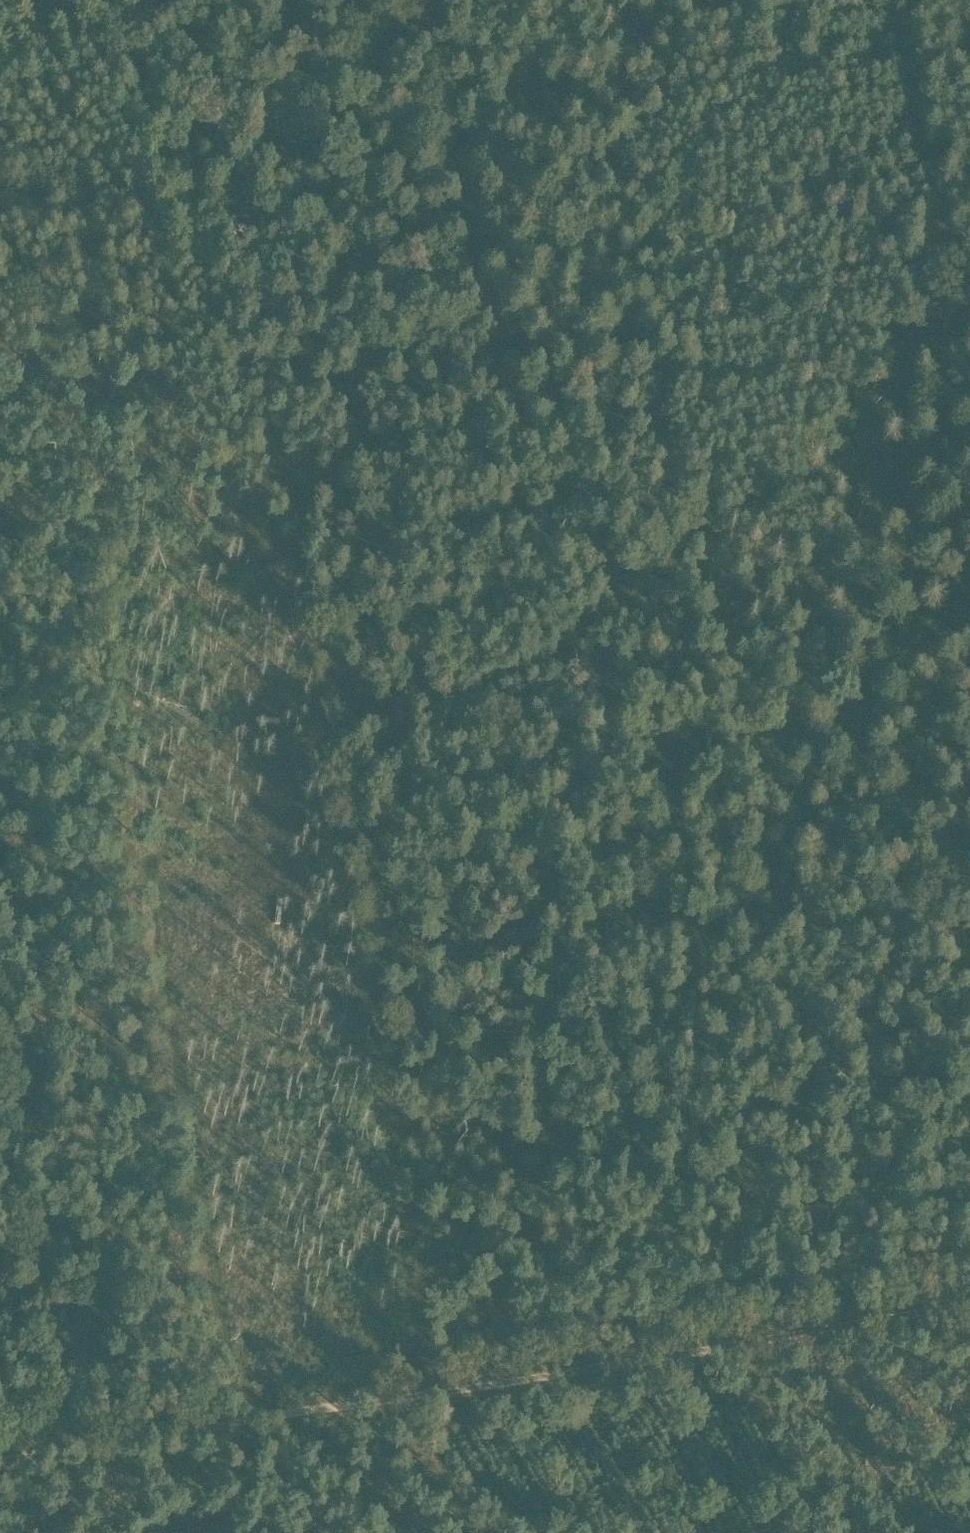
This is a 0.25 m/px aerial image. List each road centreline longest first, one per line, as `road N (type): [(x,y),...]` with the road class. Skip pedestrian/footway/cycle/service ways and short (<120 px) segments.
road 1 (track): [(969,1301),(0,1452)]

